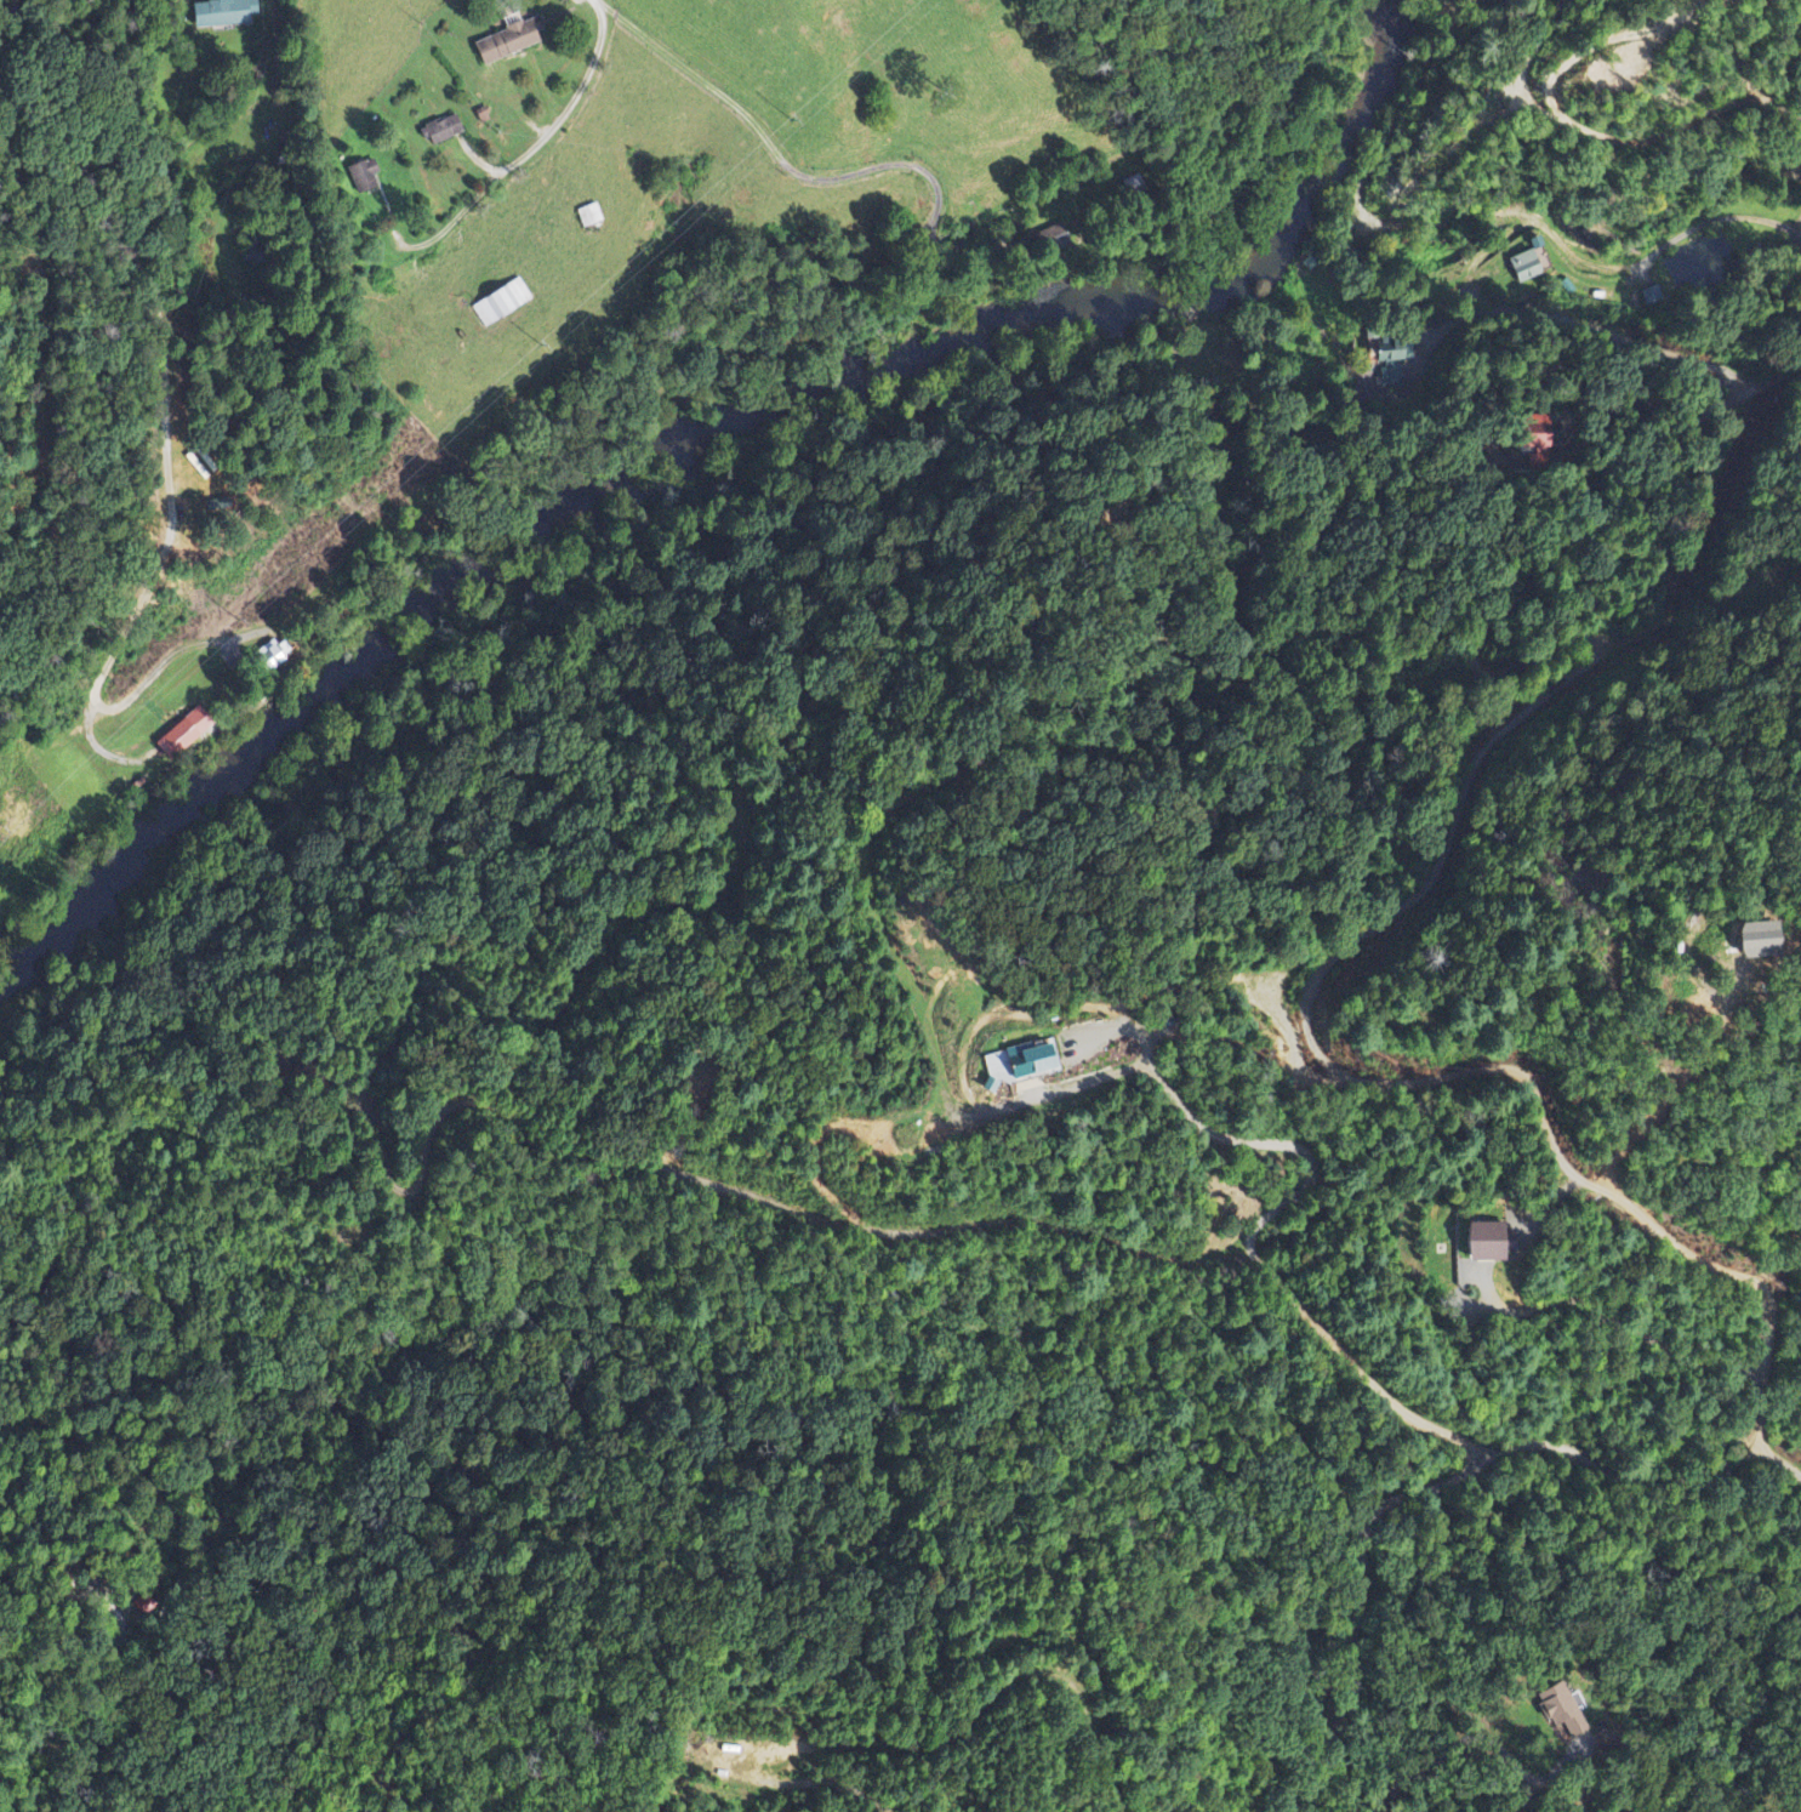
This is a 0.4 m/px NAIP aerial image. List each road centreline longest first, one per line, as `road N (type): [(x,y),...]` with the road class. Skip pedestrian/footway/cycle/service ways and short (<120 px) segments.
road 1 (residential): [(13,0),(16,30),(147,277),(156,312),(170,542),(97,684),(98,697),(120,705),(183,646),(264,629)]
road 2 (residential): [(1423,1499),(1380,1521),(1361,1556),(1335,1687),(1349,1811)]
road 3 (residential): [(592,0),(599,8),(598,55),(581,92),(475,200),(435,233),(398,244)]

